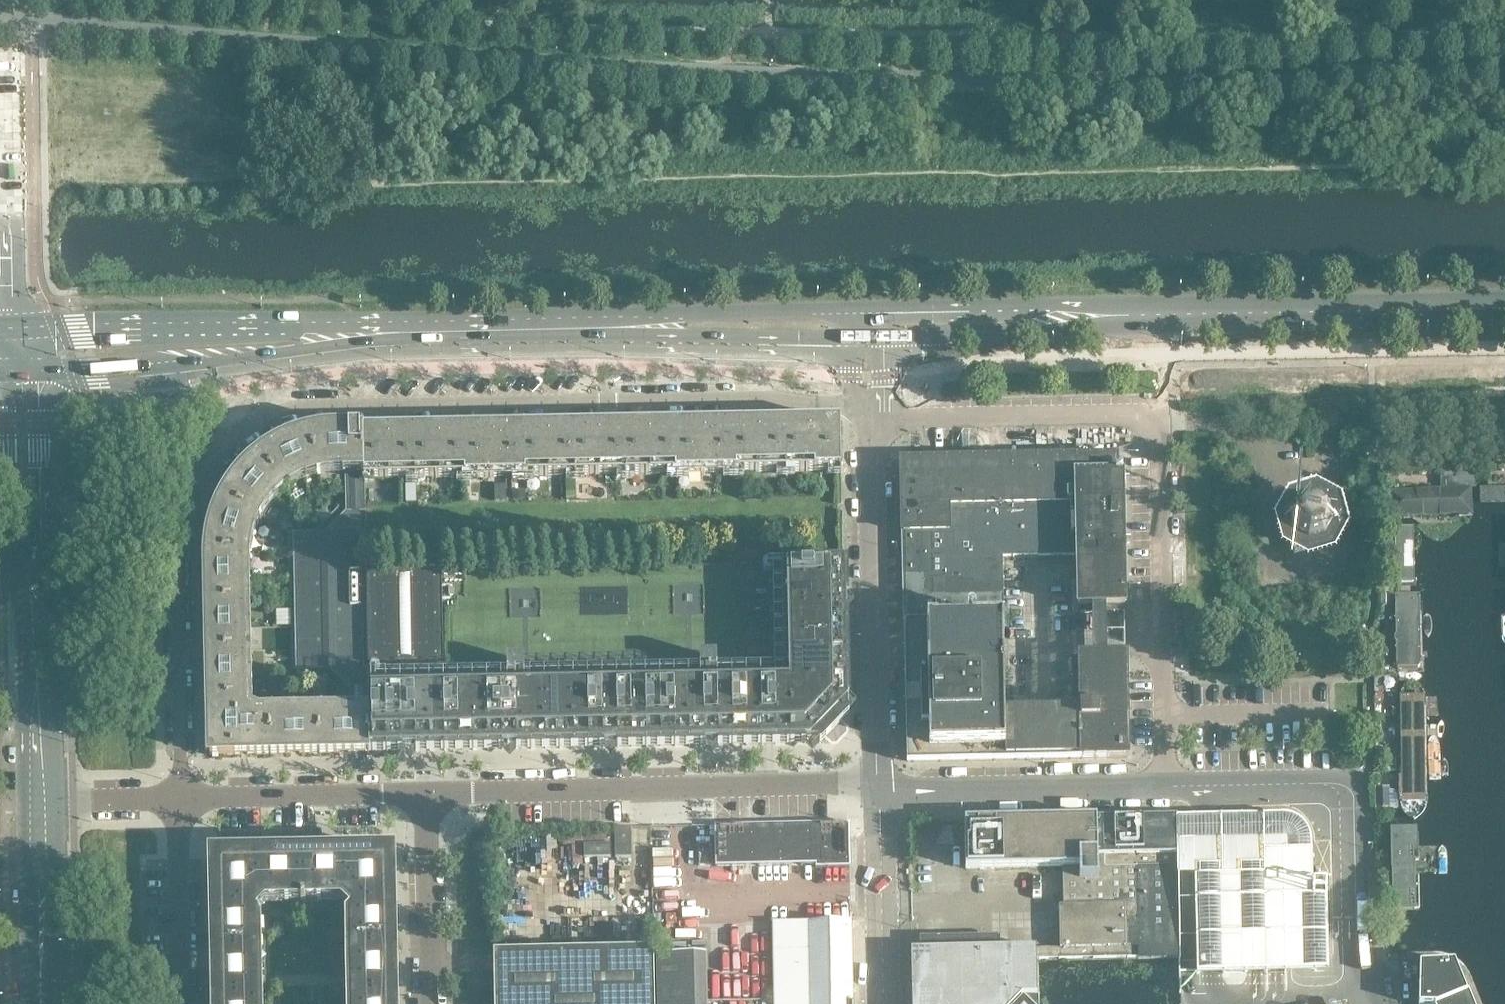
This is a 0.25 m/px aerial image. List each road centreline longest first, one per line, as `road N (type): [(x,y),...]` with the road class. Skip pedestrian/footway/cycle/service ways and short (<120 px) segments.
road 1 (residential): [(178,802),(185,526),(207,466),(243,429),(309,407),(775,398),(871,404)]
road 2 (residential): [(1168,784),(1159,420),(872,418)]
road 3 (unclassified): [(434,798),(878,790)]
road 4 (secondary): [(403,332),(303,324),(7,329)]
road 5 (unclassified): [(1370,991),(1357,945),(1359,813),(1351,791),(1330,782),(1168,784)]
road 6 (unclassified): [(878,790),(872,418)]
road 7 (secondary): [(39,376),(169,367),(403,332)]
road 8 (secondary): [(1150,315),(1504,307)]
road 9 (unclassified): [(878,790),(1168,784)]
road 10 (secondary): [(1150,315),(1051,305),(870,308)]
road 11 (secondary): [(871,337),(1012,335),(1150,315)]
road 12 (secondary): [(600,327),(687,337),(871,337)]
road 13 (secondary): [(870,308),(688,311),(600,327)]
road 14 (unclassified): [(178,802),(434,798)]
road 15 (secondary): [(29,572),(38,803)]
road 16 (unclassified): [(886,1003),(878,790)]
road 17 (unclassified): [(436,1003),(434,798)]
road 18 (residential): [(182,1003),(178,802)]
road 19 (secondary): [(40,1003),(38,803)]
road 20 (secondary): [(7,377),(13,536),(29,572)]
road 21 (secondary): [(29,572),(39,538),(39,376)]
road 22 (secondary): [(600,327),(403,332)]
road 23 (unclassified): [(38,803),(178,802)]
road 24 (residential): [(1504,451),(1378,453)]

